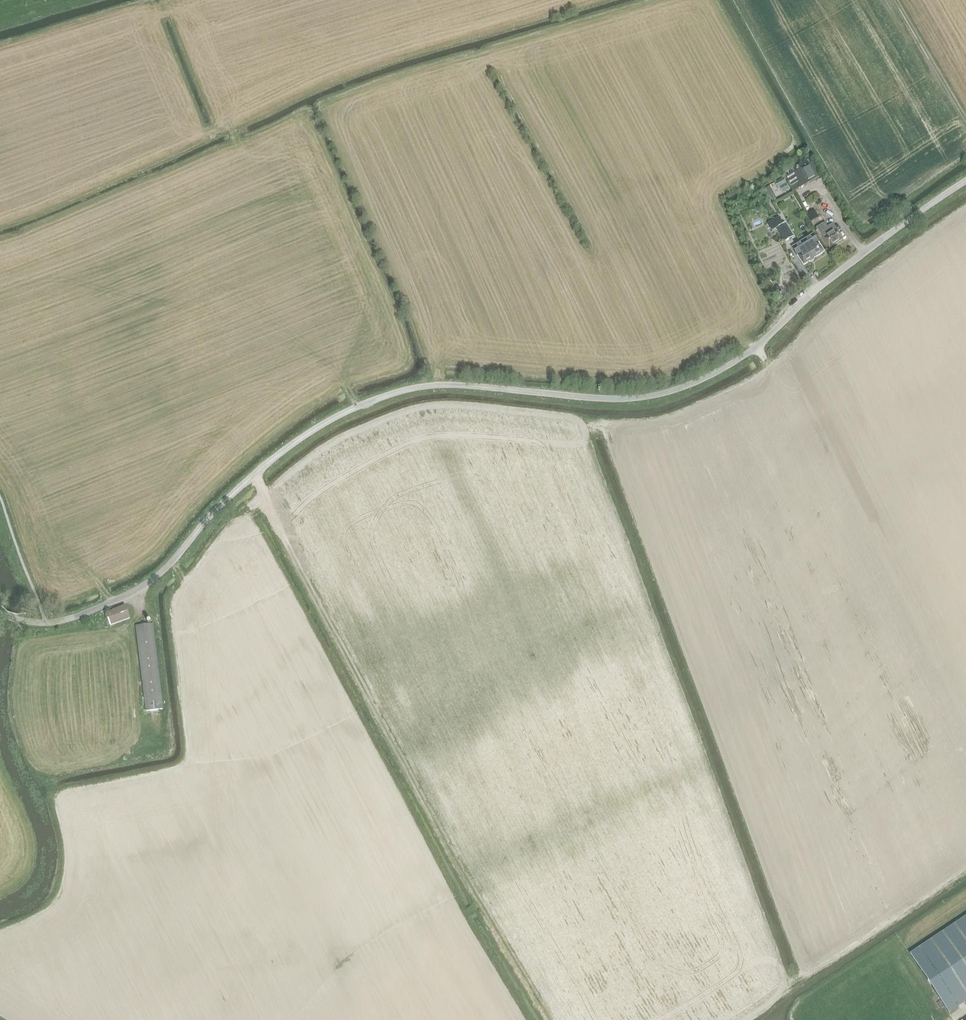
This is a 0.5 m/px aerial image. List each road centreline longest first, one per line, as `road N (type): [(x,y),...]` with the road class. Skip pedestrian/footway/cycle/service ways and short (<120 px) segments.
road 1 (unclassified): [(18,619),(65,620),(138,589),(273,459),(378,399),(437,385),(624,399),(696,382),(744,355),(833,276),(965,180)]

